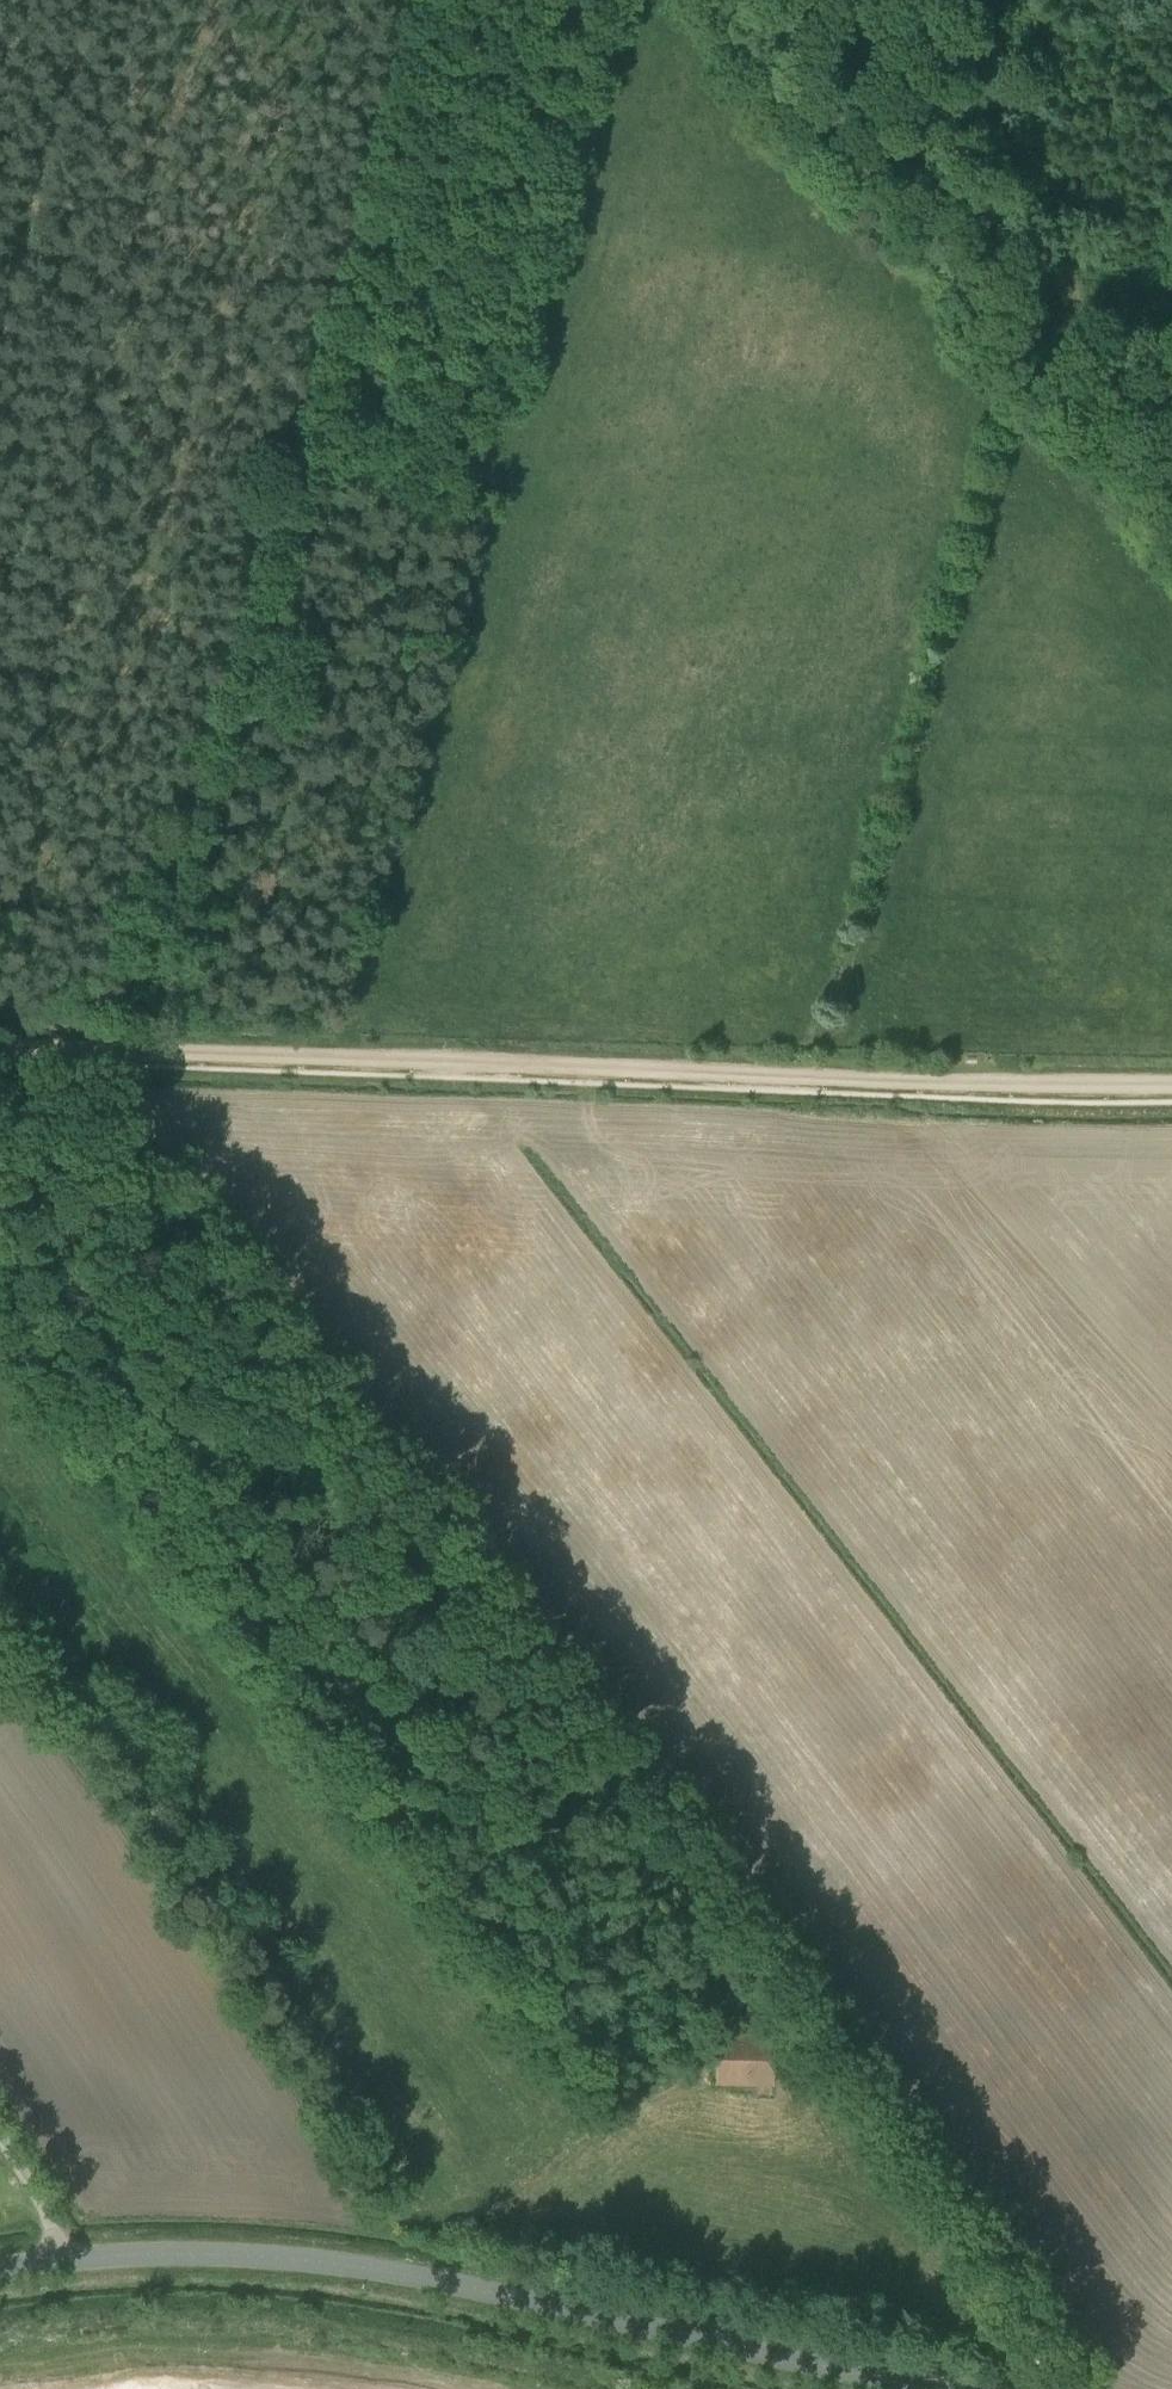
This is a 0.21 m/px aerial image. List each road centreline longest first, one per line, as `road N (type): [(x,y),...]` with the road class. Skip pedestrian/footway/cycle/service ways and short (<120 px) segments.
road 1 (track): [(0,1059),(1171,1086)]
road 2 (tertiary): [(934,2388),(399,2269),(229,2251),(0,2266)]

